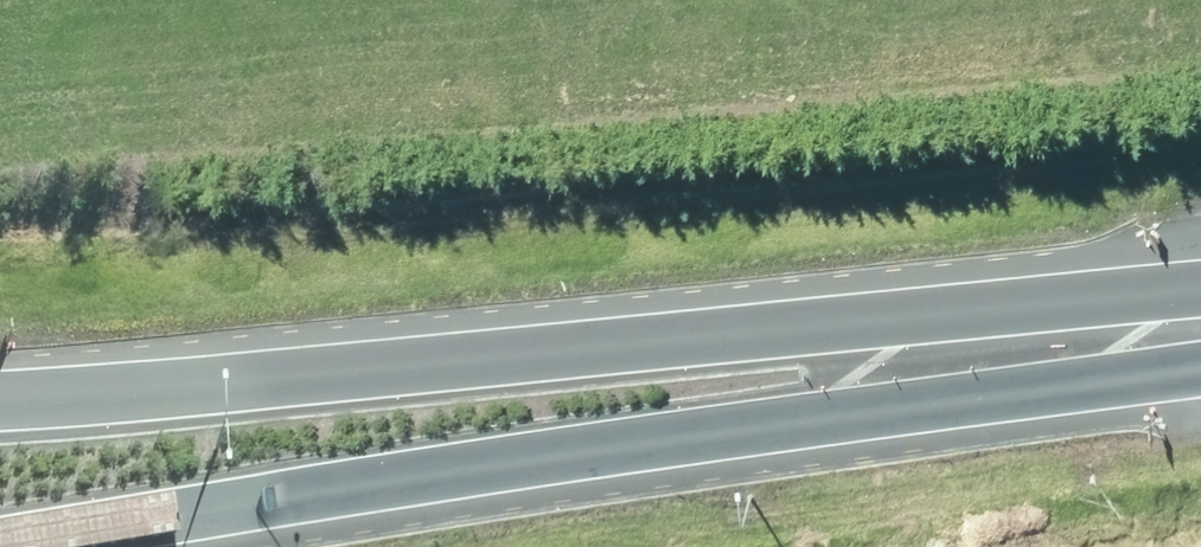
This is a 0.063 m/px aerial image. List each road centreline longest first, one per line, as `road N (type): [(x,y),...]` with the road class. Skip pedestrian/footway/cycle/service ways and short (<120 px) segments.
road 1 (secondary): [(1200,346),(812,420),(4,546)]
road 2 (secondary): [(0,394),(788,325),(1200,312)]

